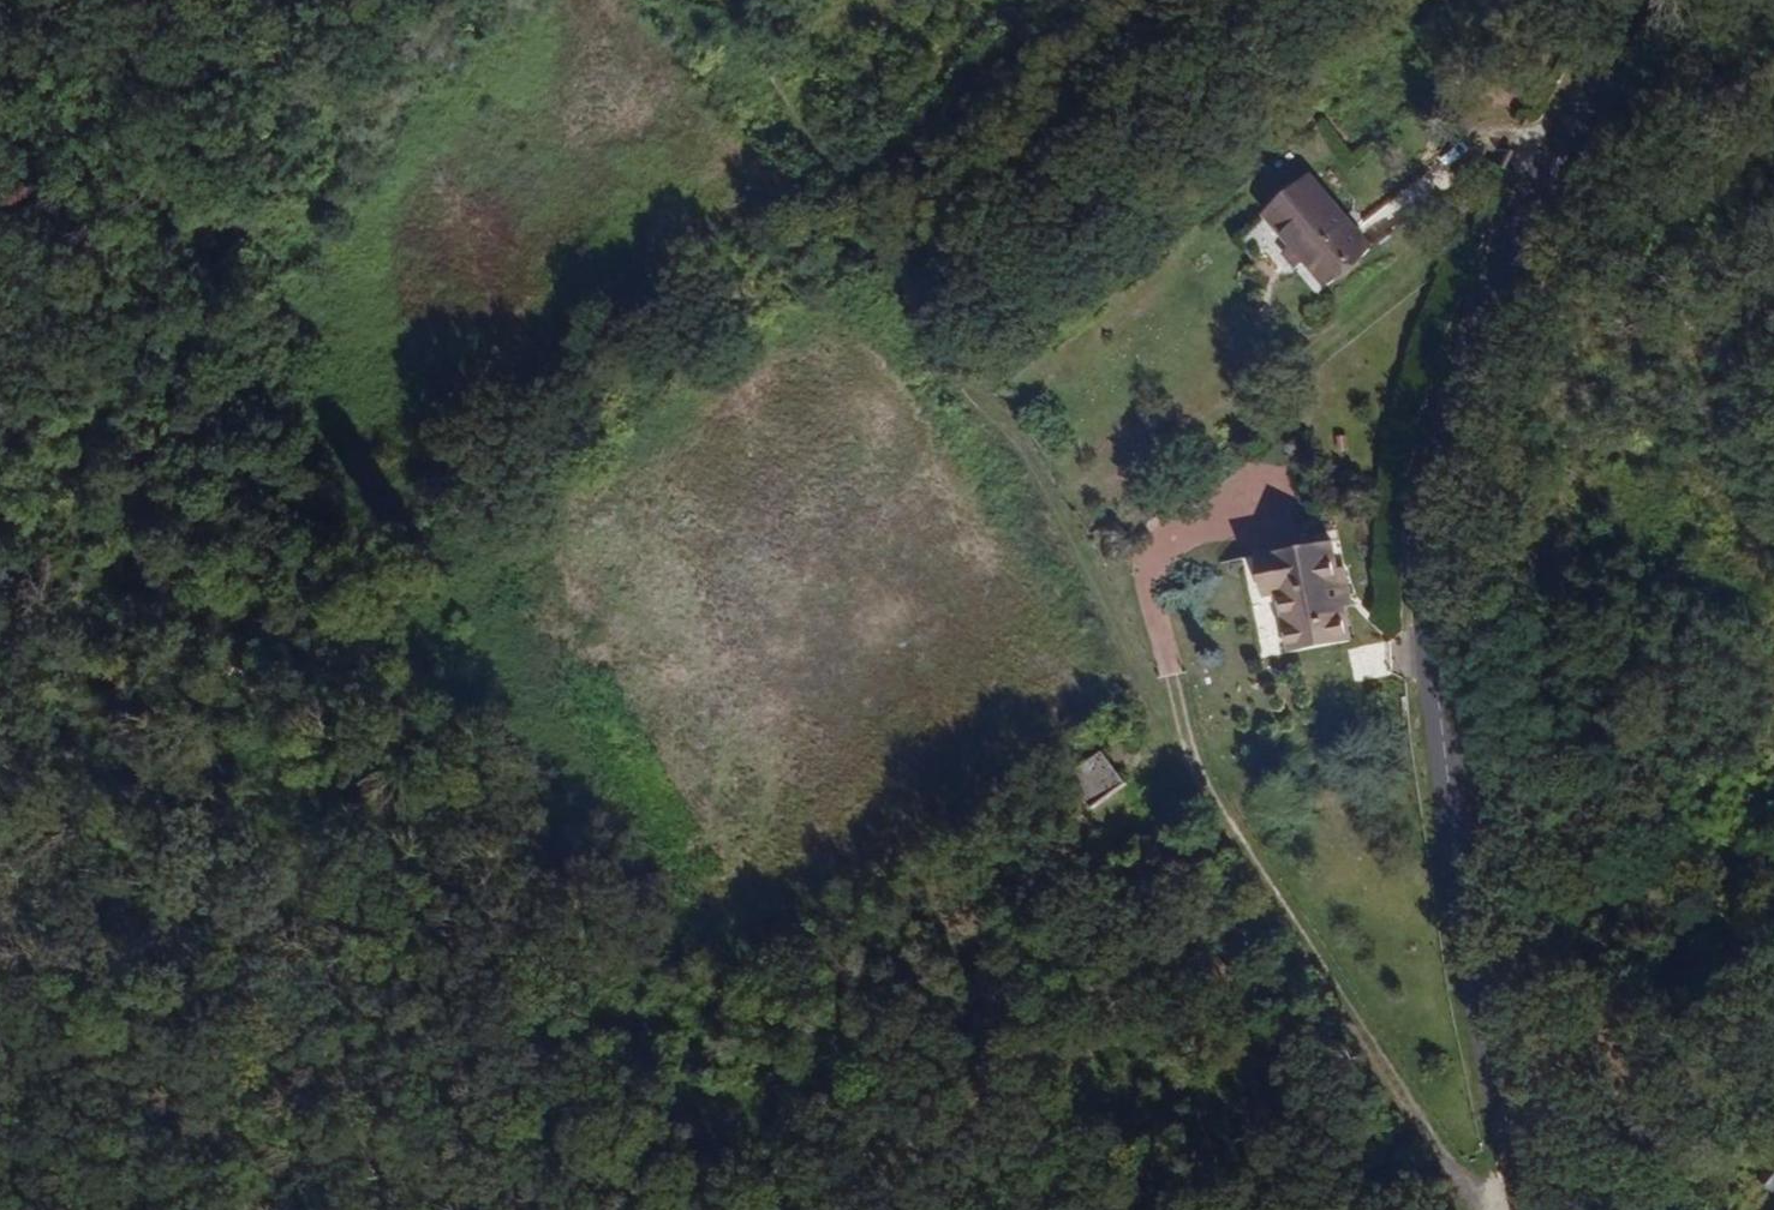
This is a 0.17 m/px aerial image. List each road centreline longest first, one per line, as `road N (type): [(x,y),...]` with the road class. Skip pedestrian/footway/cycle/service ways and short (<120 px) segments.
road 1 (tertiary): [(1624,0),(1585,96),(1463,334),(1443,472),(1433,619),(1443,721),(1535,1209)]

